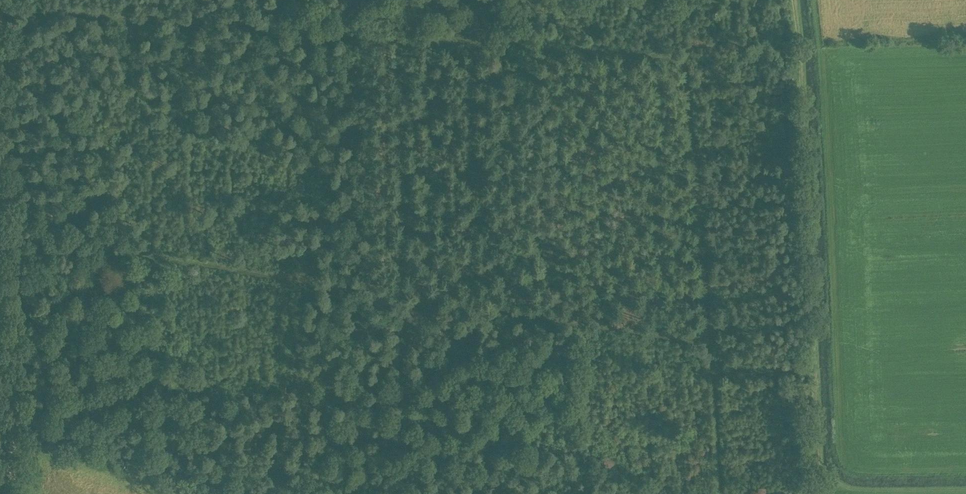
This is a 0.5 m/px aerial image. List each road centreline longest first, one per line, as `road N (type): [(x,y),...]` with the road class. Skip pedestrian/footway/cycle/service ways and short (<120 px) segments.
road 1 (track): [(0,22),(14,493)]

